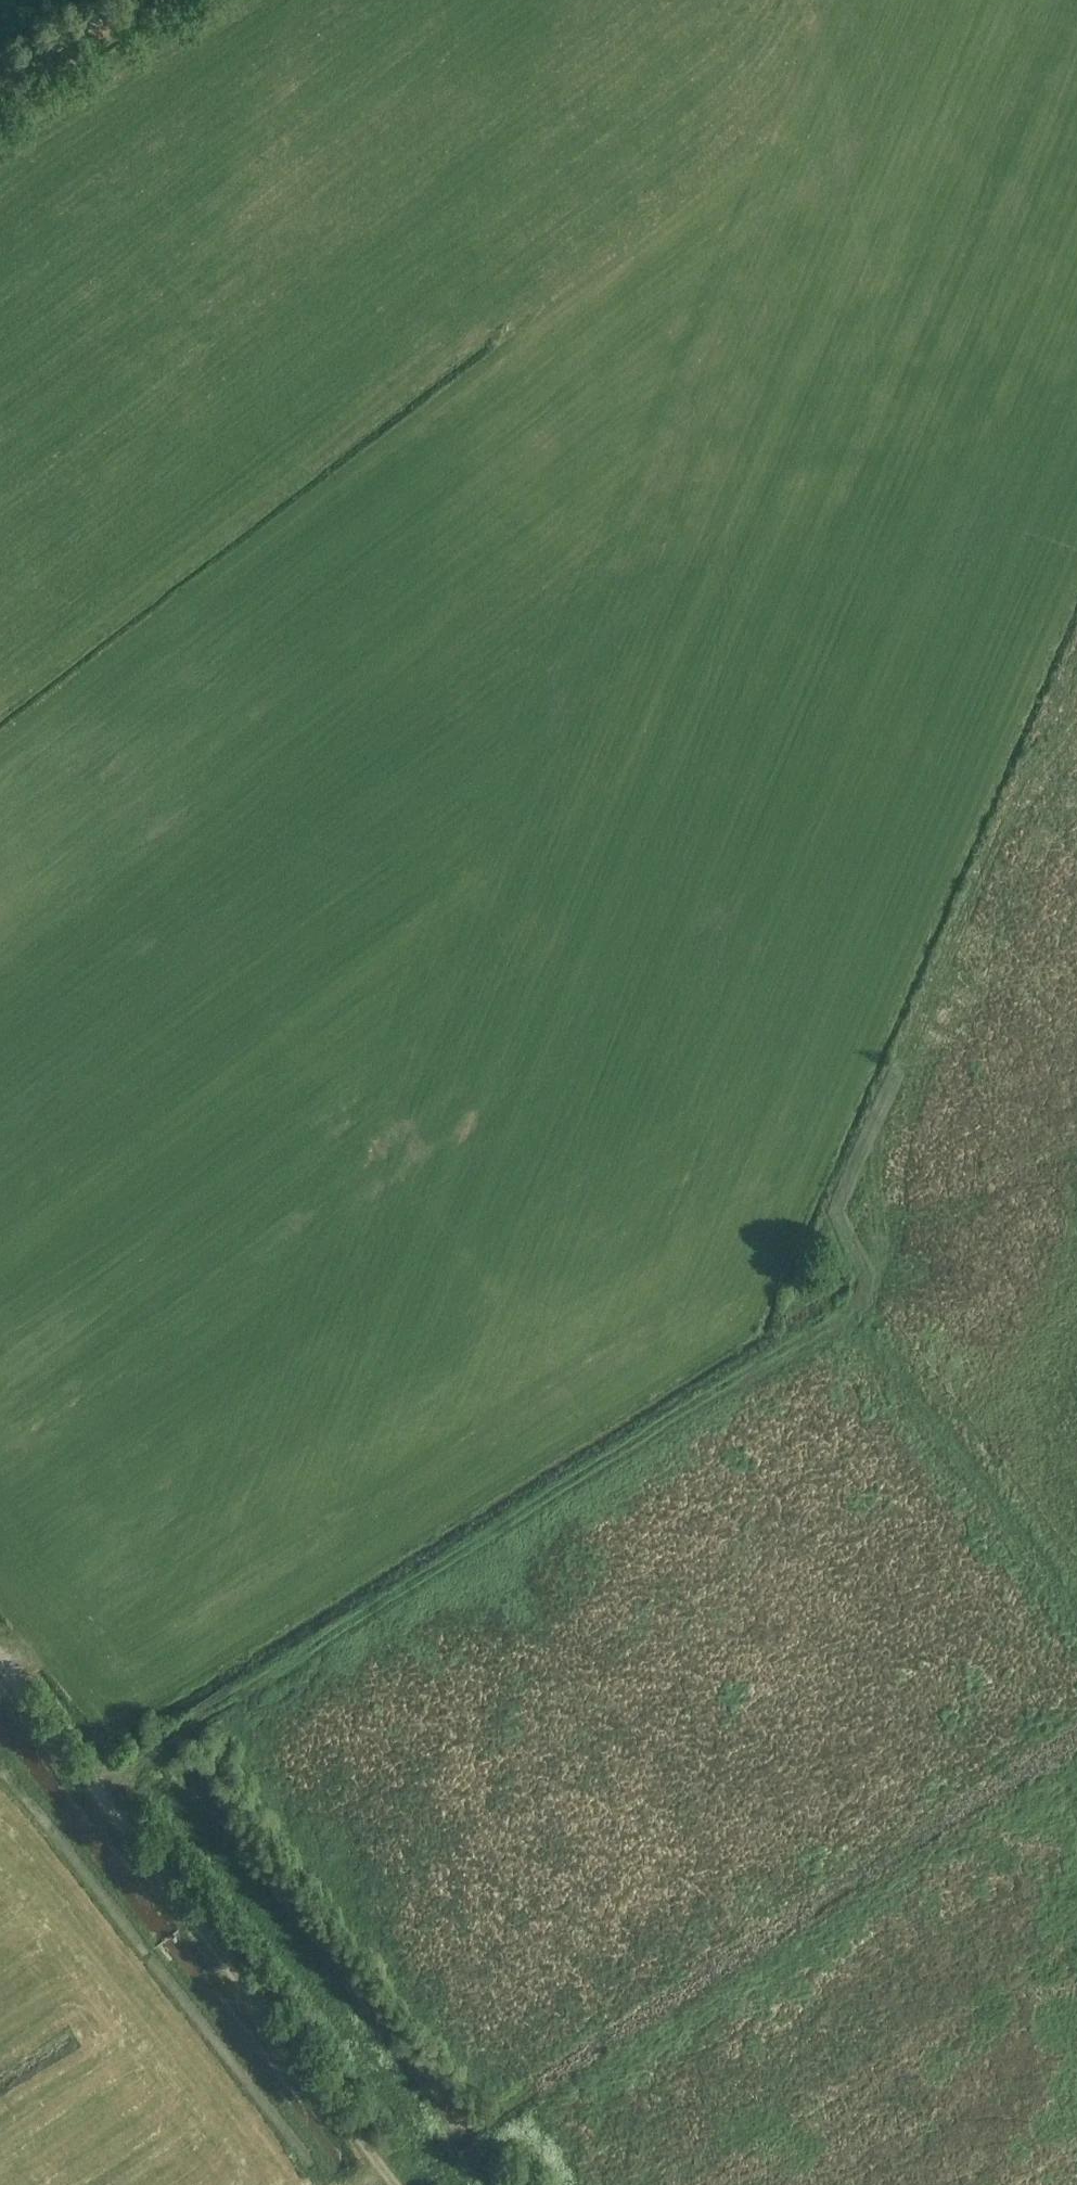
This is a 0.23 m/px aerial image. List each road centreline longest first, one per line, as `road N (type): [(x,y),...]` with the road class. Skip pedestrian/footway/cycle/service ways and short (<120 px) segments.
road 1 (track): [(400,2184),(0,1661)]
road 2 (unclassified): [(0,82),(128,0)]

